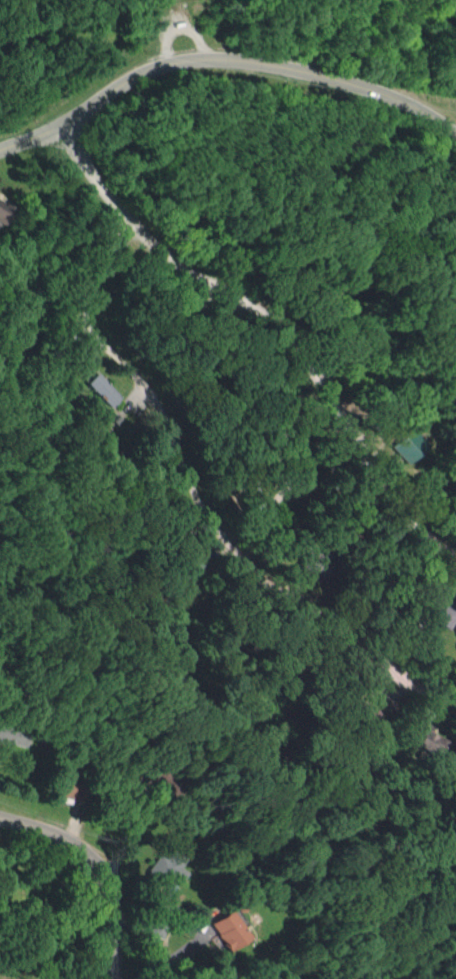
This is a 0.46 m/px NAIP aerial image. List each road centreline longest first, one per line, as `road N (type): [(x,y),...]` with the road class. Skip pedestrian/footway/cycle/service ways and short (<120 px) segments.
road 1 (residential): [(455,707),(347,627),(274,590),(201,512),(142,383),(84,317),(85,296),(129,229)]
road 2 (residential): [(455,560),(379,488),(275,324),(129,229),(85,172),(63,124)]
road 3 (residential): [(0,150),(63,124),(147,71),(212,60),(355,84),(418,109),(455,136)]
road 4 (residential): [(114,978),(107,880),(72,844),(0,819)]

